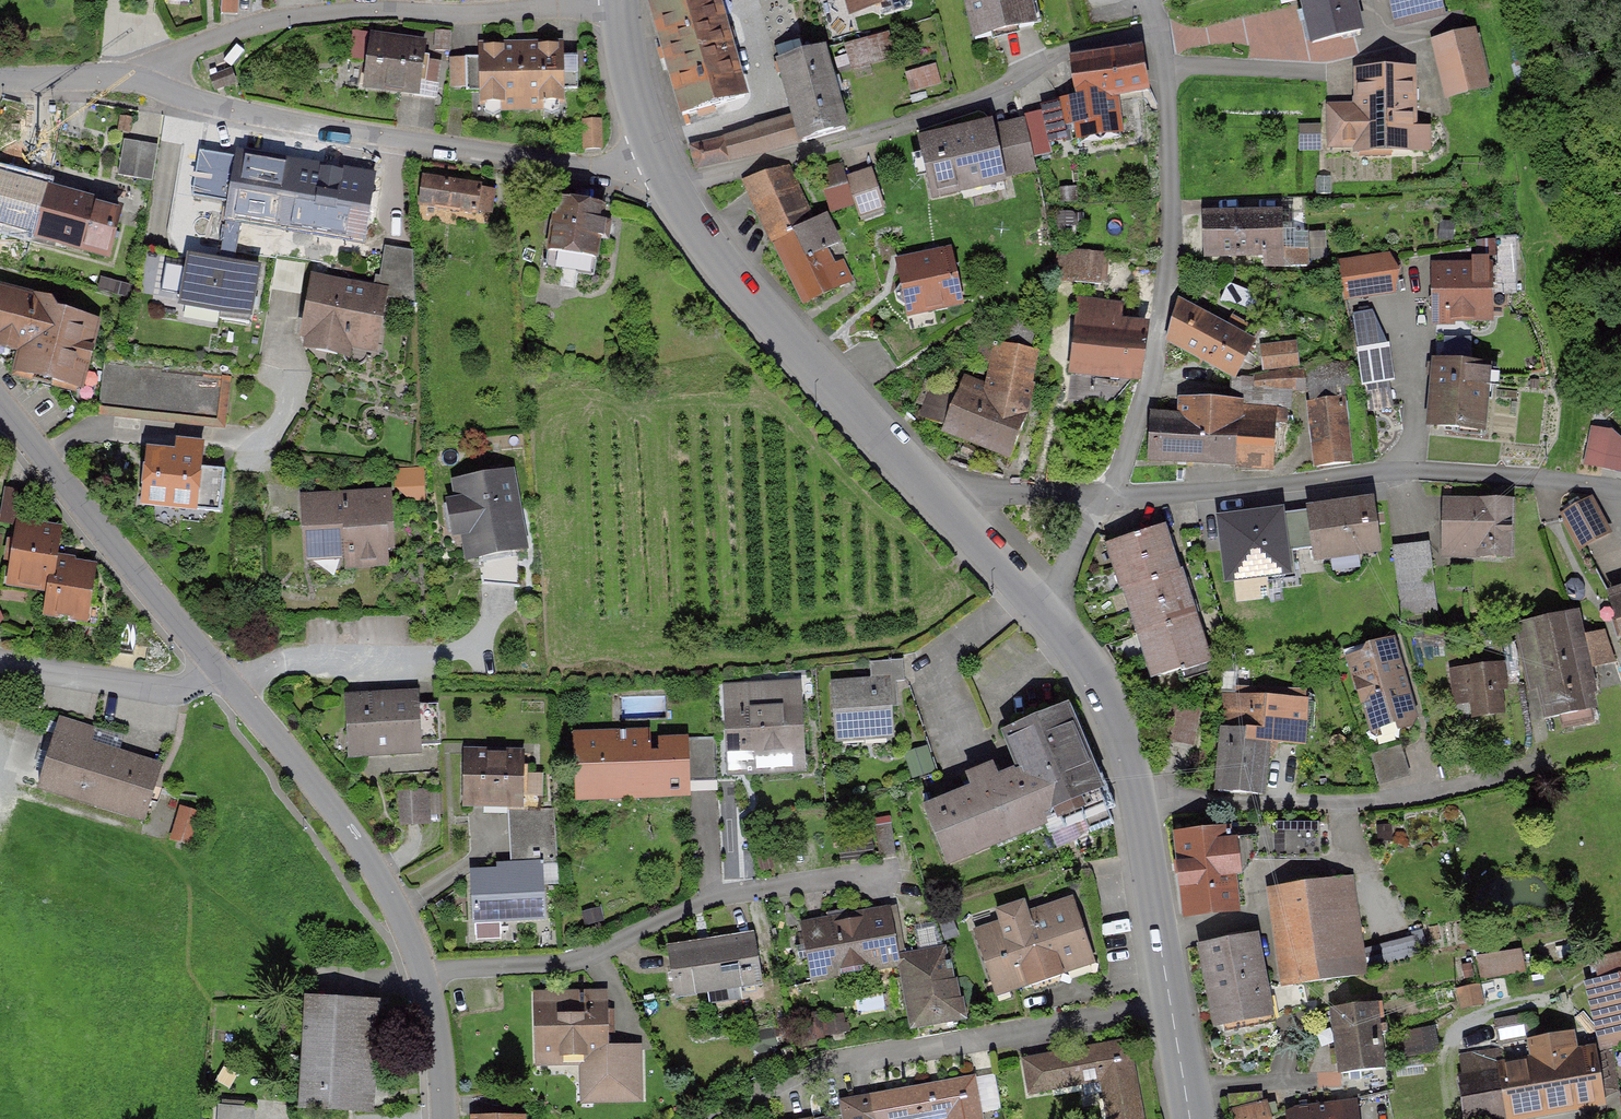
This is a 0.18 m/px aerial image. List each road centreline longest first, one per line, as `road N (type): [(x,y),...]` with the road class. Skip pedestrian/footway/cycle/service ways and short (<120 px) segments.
road 1 (unclassified): [(445,1118),(427,970),(359,846),(0,402)]
road 2 (residential): [(677,199),(1012,90),(1063,52),(1161,36)]
road 3 (residential): [(1108,493),(1412,471),(1620,492)]
road 4 (residential): [(149,74),(224,115),(316,134),(645,171)]
road 5 (residential): [(1161,36),(1170,172),(1166,309),(1108,493)]
road 6 (residential): [(716,1110),(790,1078),(931,1043),(1168,1006)]
road 7 (residential): [(149,74),(241,28),(376,12),(527,13),(579,0)]
road 8 (residential): [(1542,764),(1410,797),(1274,806),(1147,799)]
road 9 (secondary): [(942,493),(677,199)]
road 10 (secondary): [(1147,799),(1106,682),(1048,607)]
road 11 (secondary): [(1168,1006),(1147,799)]
road 12 (secondary): [(645,171),(627,104),(615,0)]
road 13 (residential): [(942,493),(1108,493)]
road 14 (secondary): [(1048,607),(942,493)]
road 15 (residential): [(0,81),(149,74)]
road 16 (residential): [(1108,493),(1048,607)]

